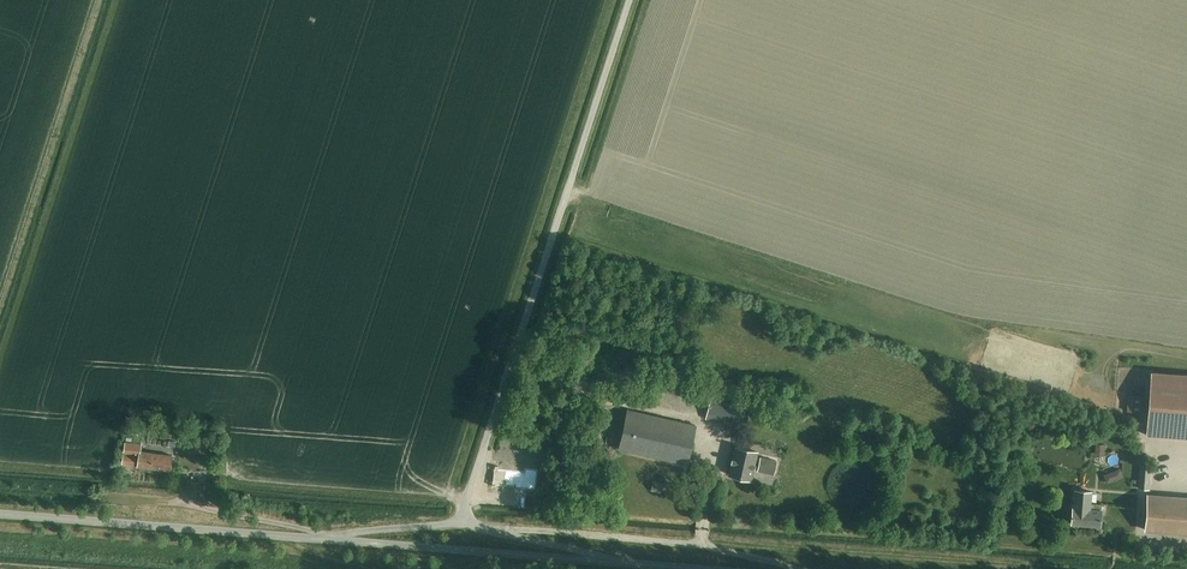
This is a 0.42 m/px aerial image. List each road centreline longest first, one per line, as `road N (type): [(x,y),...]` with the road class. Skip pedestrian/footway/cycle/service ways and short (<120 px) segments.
road 1 (unclassified): [(464,521),(628,0)]
road 2 (unclassified): [(323,539),(0,514)]
road 3 (unclassified): [(503,531),(701,544),(797,568)]
road 4 (unclassified): [(323,539),(602,559)]
road 5 (track): [(0,490),(180,502)]
road 6 (unclassified): [(464,521),(323,539)]

